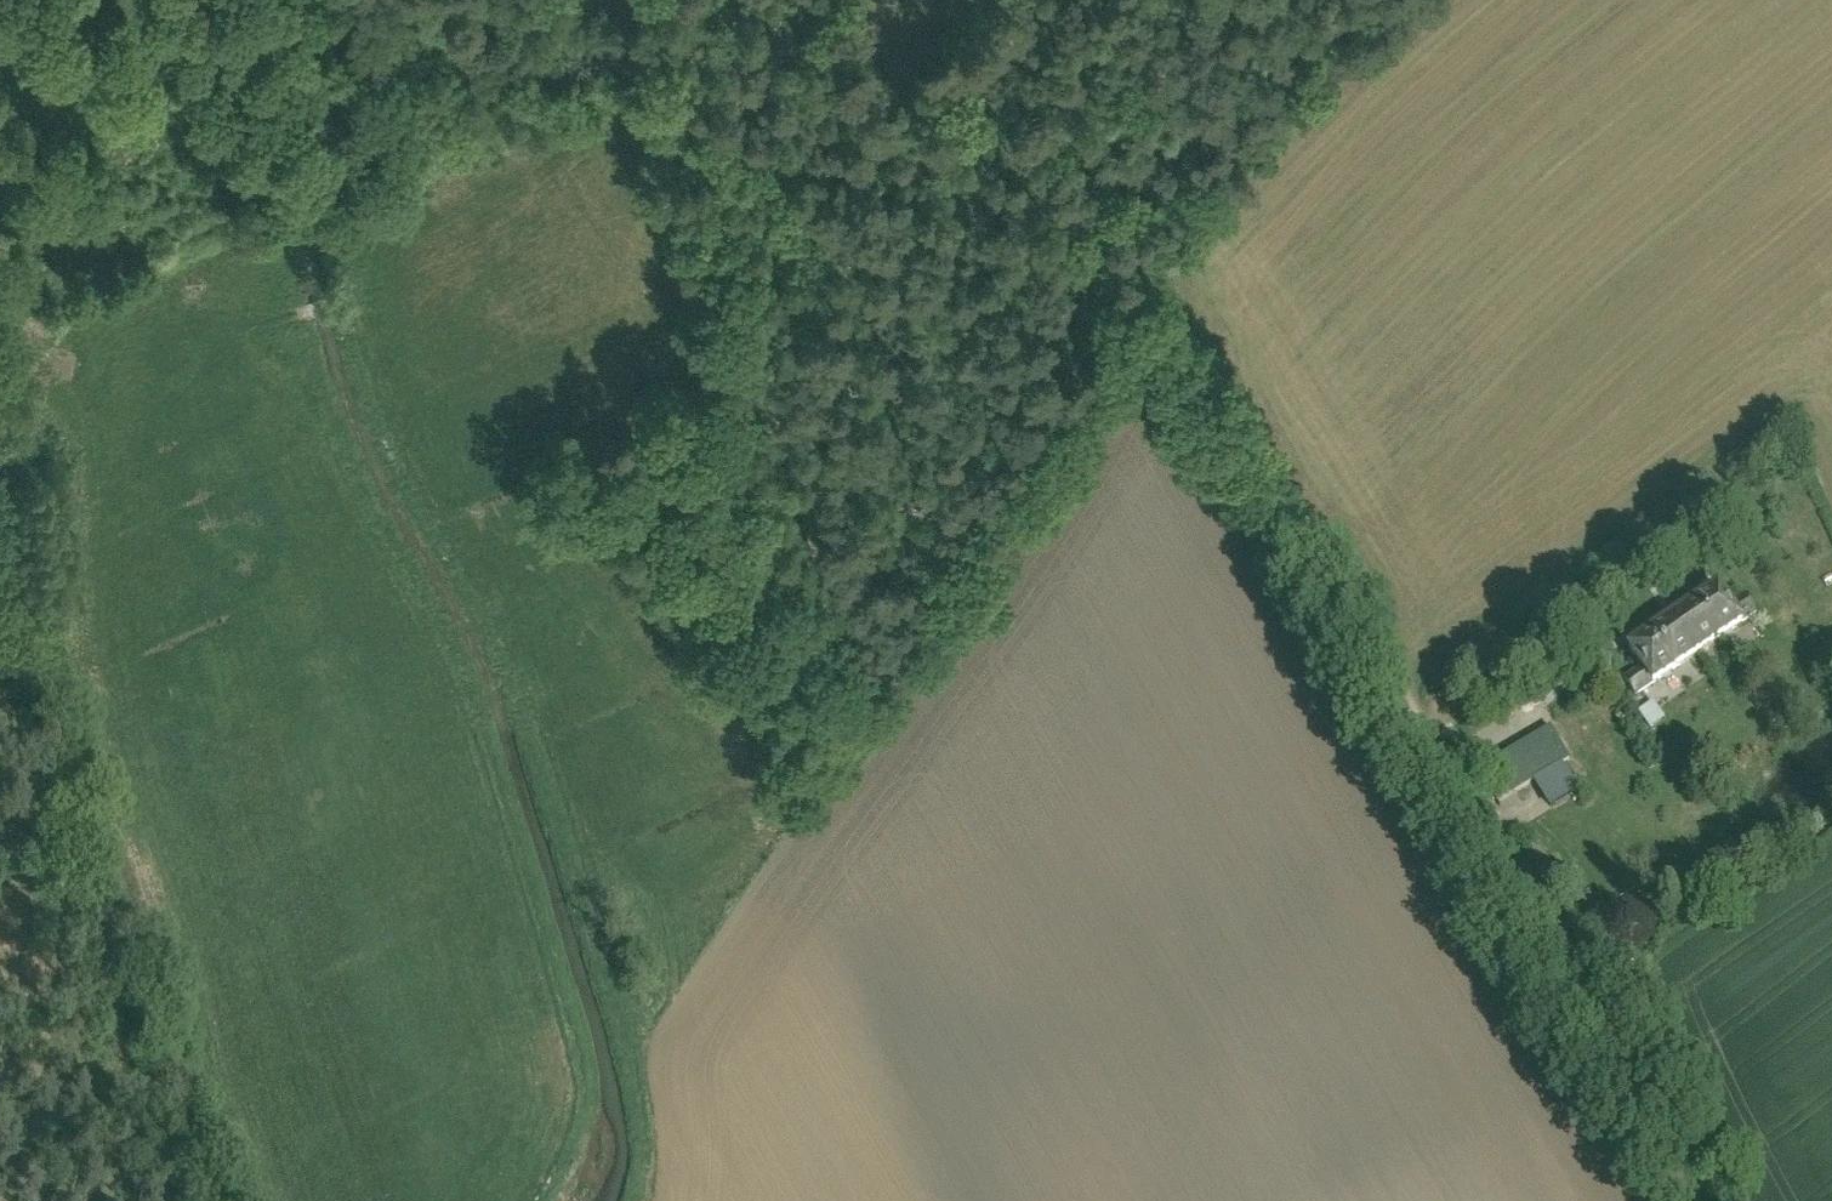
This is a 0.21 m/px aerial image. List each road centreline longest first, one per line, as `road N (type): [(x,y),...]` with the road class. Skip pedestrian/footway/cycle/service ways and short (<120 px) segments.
road 1 (residential): [(1690,1200),(1399,690)]
road 2 (track): [(1399,690),(1184,327)]

